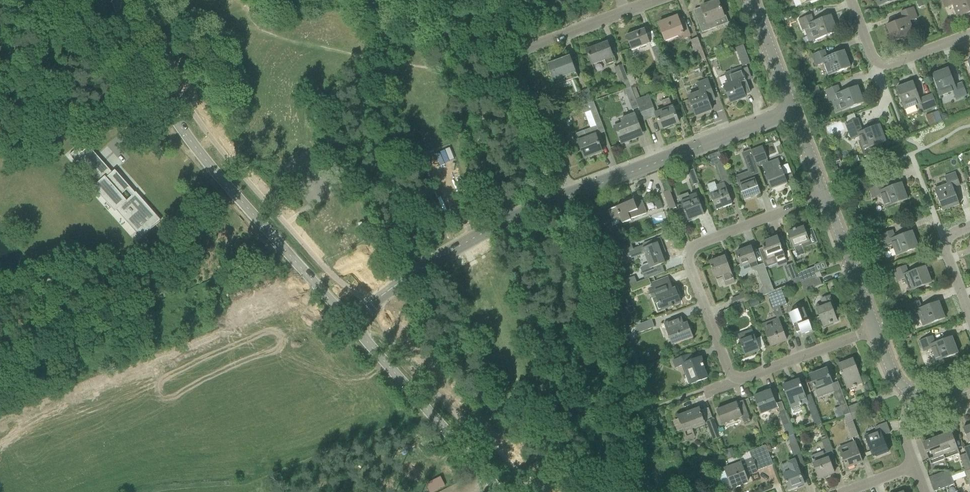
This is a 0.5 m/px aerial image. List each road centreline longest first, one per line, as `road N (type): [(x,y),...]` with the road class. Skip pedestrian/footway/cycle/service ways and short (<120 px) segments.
road 1 (tertiary): [(350,322),(208,158),(136,44),(123,0)]
road 2 (residential): [(737,381),(689,250),(825,196)]
road 3 (residential): [(569,192),(520,59),(526,48),(625,12)]
road 4 (residential): [(350,322),(433,258),(569,192)]
road 5 (residential): [(569,192),(794,110)]
road 6 (tertiary): [(503,491),(350,322)]
road 7 (residential): [(851,0),(880,64),(969,34)]
road 8 (residential): [(737,381),(876,330)]
road 9 (residential): [(876,330),(825,196)]

